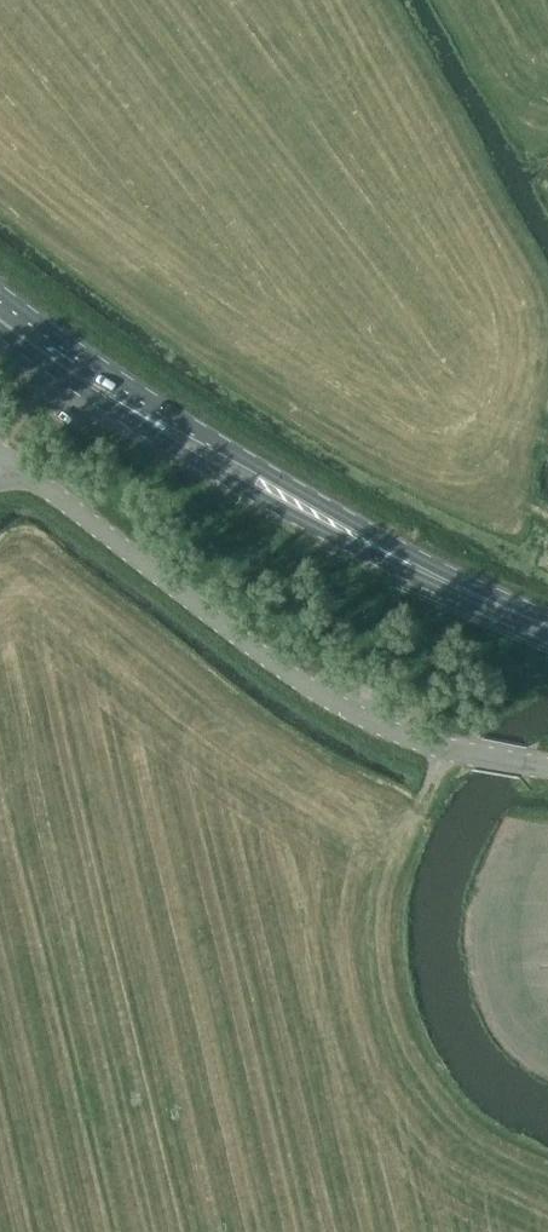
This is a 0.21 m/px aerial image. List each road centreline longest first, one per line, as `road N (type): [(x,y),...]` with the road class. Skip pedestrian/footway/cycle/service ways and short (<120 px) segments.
road 1 (unclassified): [(547,772),(437,748),(312,693),(2,456)]
road 2 (primary): [(376,545),(0,288)]
road 3 (primary): [(0,328),(214,472),(304,521),(376,545)]
road 4 (primary): [(547,625),(376,545)]

